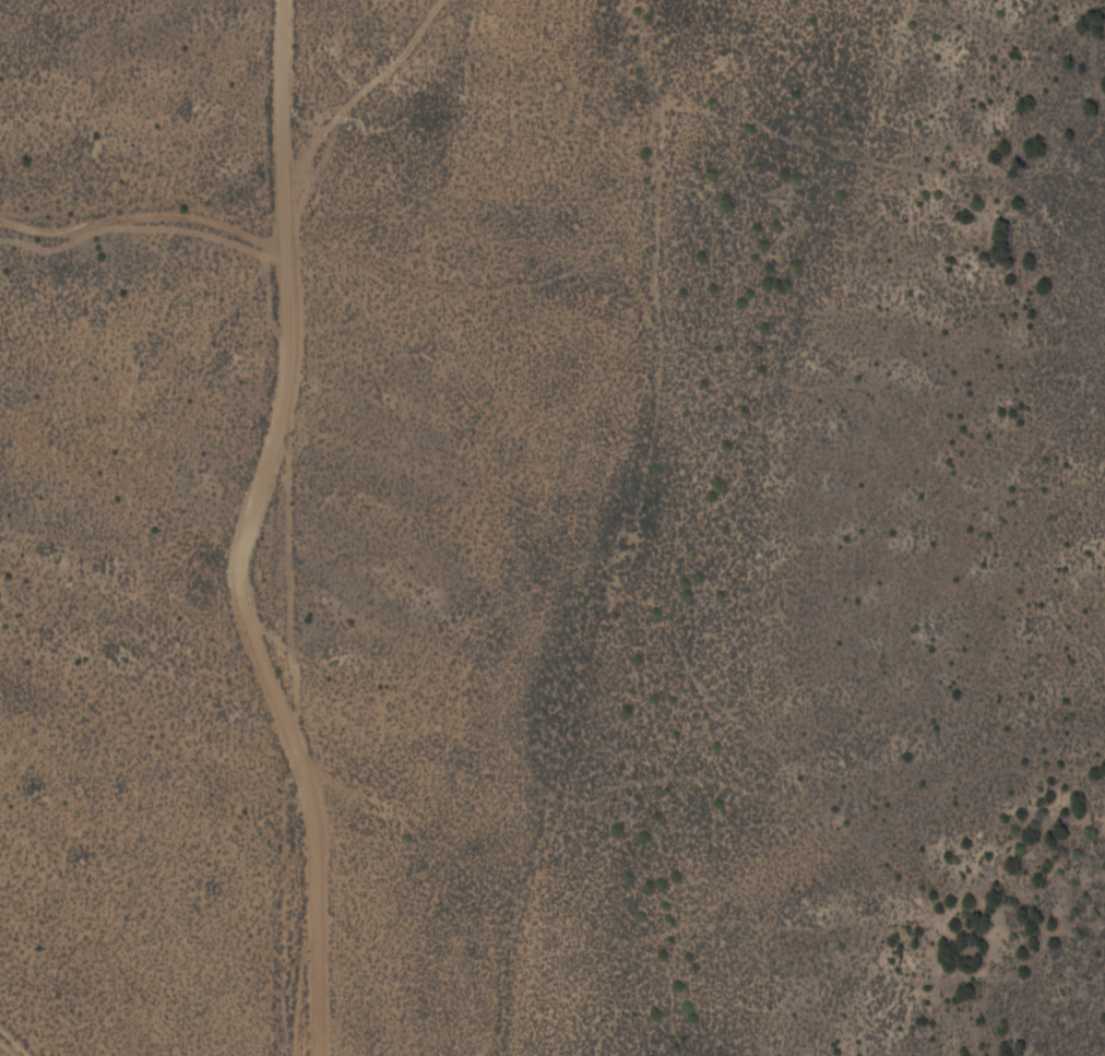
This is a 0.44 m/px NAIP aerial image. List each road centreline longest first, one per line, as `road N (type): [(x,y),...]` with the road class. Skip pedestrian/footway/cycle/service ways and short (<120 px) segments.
road 1 (track): [(352,1055),(364,814),(276,639),(311,209),(313,0)]
road 2 (track): [(0,209),(311,209)]

